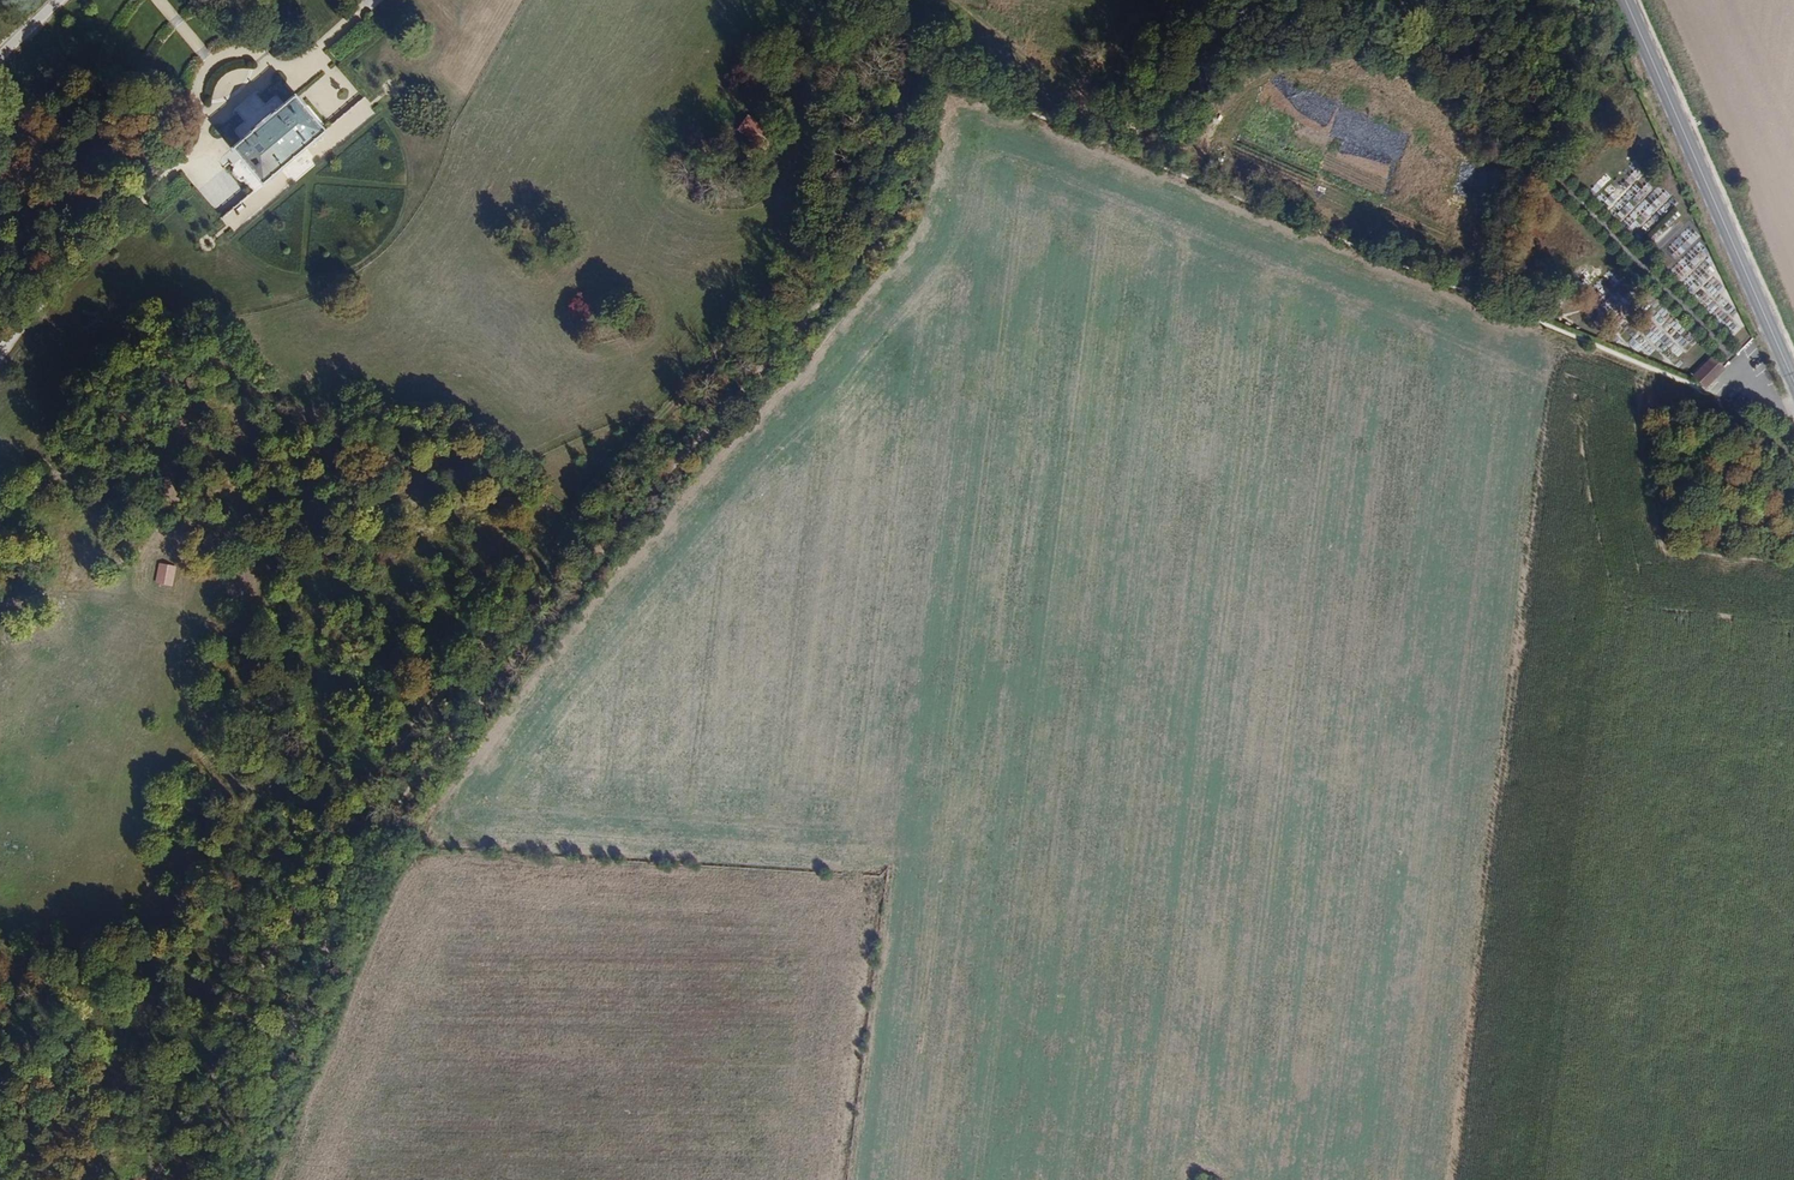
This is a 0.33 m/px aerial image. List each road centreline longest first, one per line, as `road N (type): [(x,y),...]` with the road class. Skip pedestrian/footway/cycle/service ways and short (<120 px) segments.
road 1 (track): [(928,45),(904,210),(385,825),(234,1179)]
road 2 (secondary): [(1626,0),(1793,382)]

